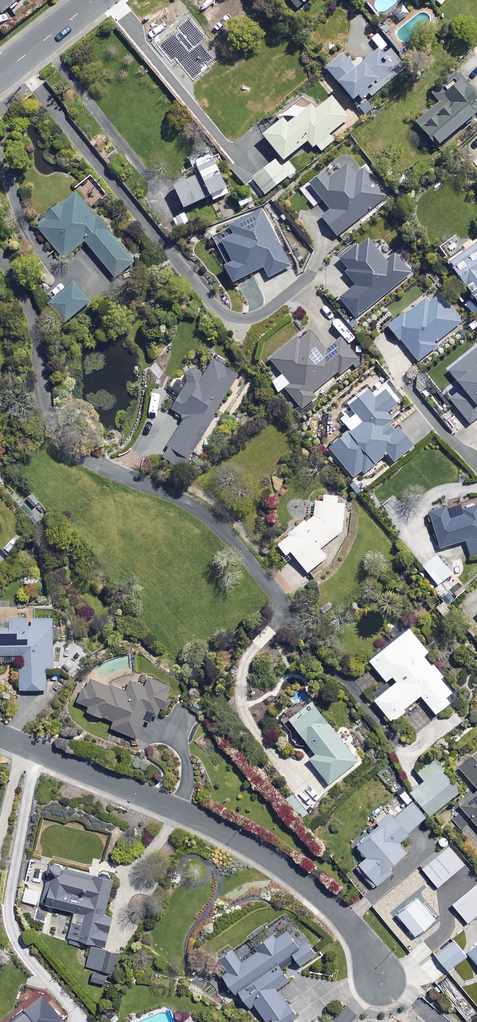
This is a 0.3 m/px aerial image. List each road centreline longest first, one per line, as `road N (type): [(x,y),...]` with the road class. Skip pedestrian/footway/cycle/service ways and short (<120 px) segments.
road 1 (residential): [(0,258),(26,299),(58,435),(83,458),(213,521),(283,605)]
road 2 (residential): [(381,977),(345,919),(251,845),(0,735)]

